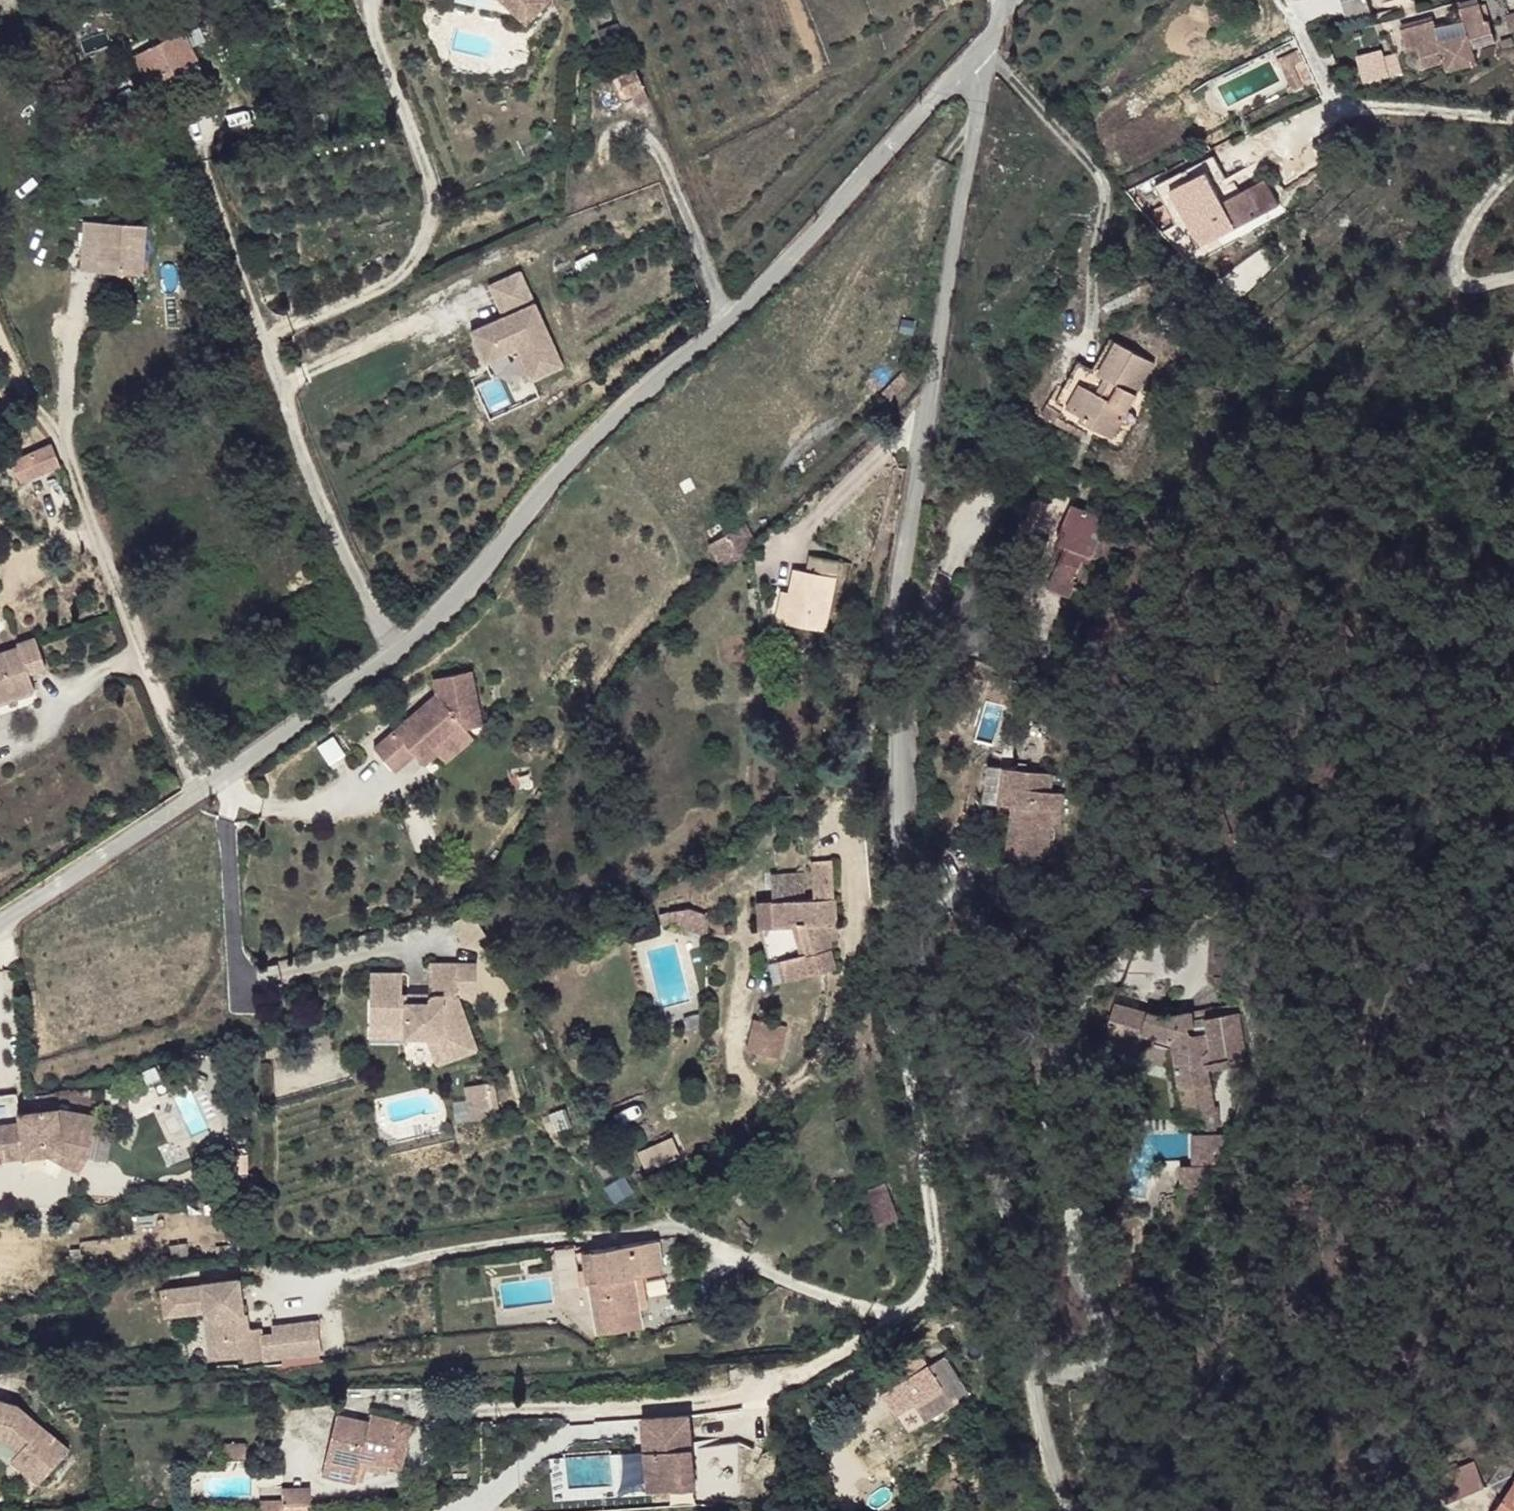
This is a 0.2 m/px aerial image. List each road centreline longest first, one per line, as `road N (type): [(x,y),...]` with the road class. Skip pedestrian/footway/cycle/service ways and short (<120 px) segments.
road 1 (unclassified): [(1178,1510),(1166,1429),(1020,1128),(945,944),(909,764),(958,260),(1005,3)]
road 2 (residential): [(193,786),(458,603),(591,431),(799,264),(1005,3)]
road 3 (residential): [(193,786),(64,445),(18,369),(0,321)]
road 4 (track): [(1280,0),(1331,95),(1347,108),(1513,119)]
road 5 (residential): [(0,919),(193,786)]
road 6 (track): [(1513,172),(1471,216),(1454,259),(1460,273),(1478,281),(1513,276)]

